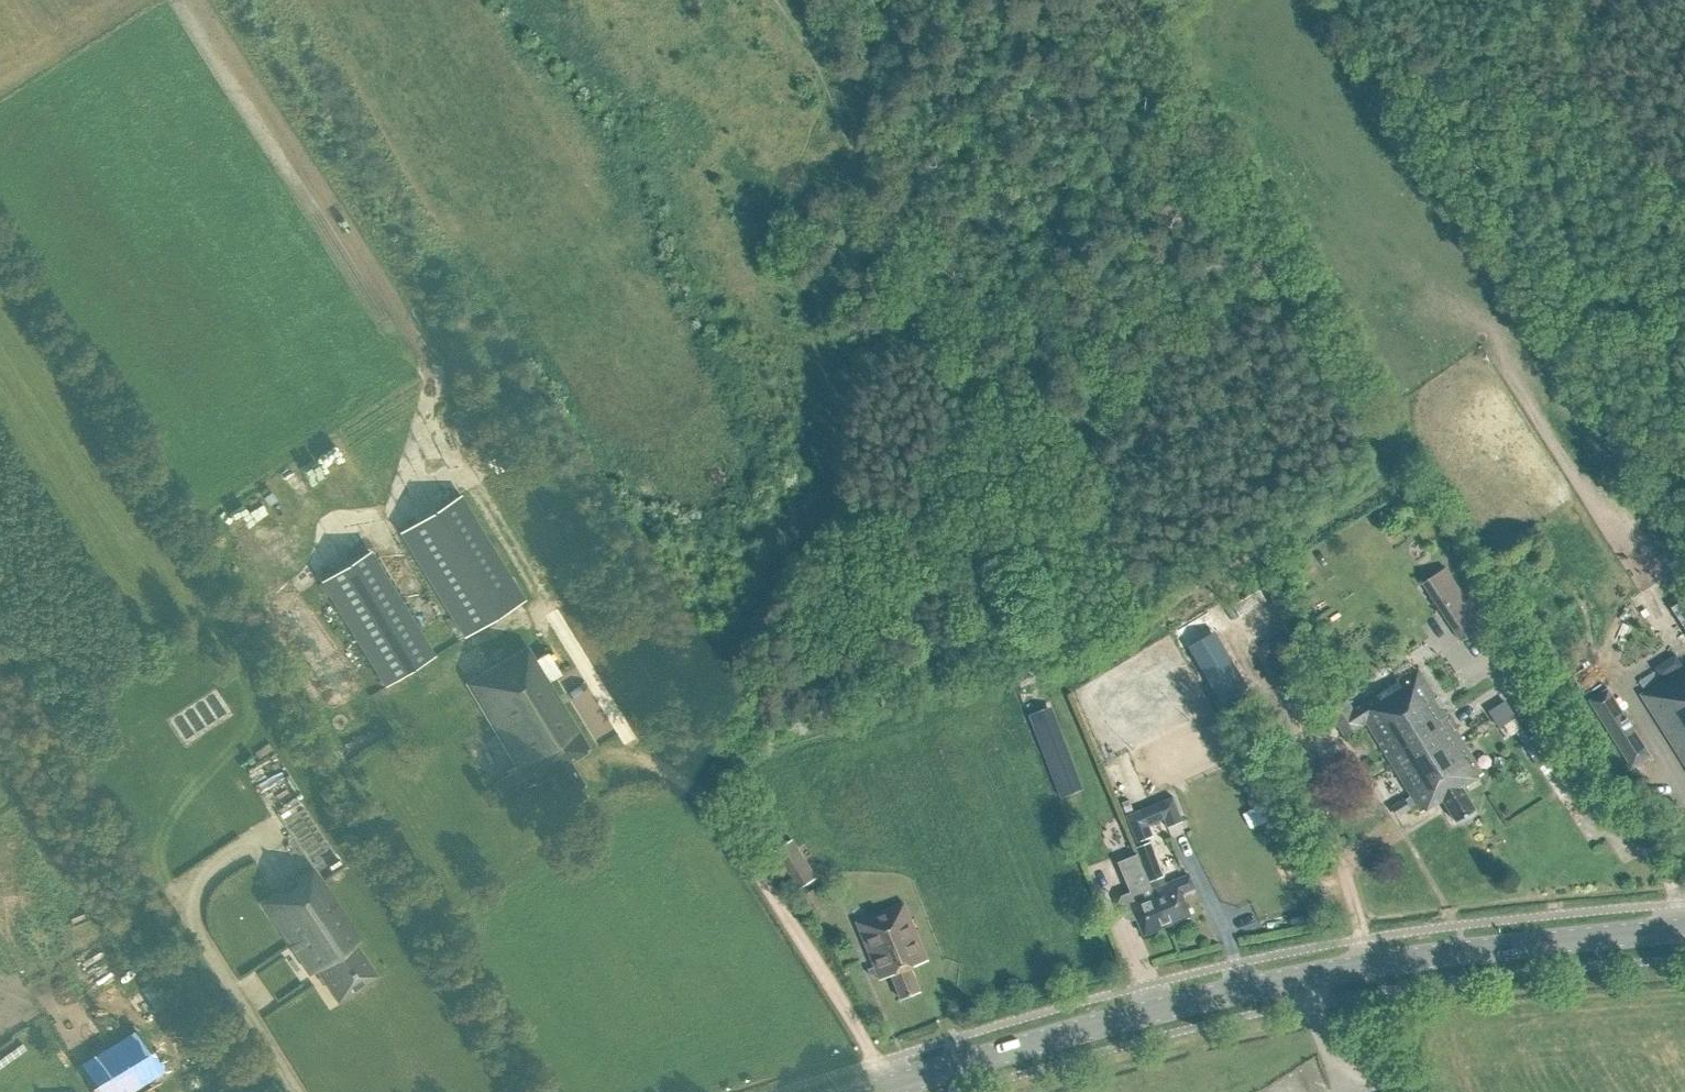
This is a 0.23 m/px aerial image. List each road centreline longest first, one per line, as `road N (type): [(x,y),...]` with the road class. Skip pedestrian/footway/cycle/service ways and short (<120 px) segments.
road 1 (primary): [(866,1091),(1030,1042),(1297,977),(1684,929)]
road 2 (track): [(899,1091),(708,792),(608,745),(542,633)]

